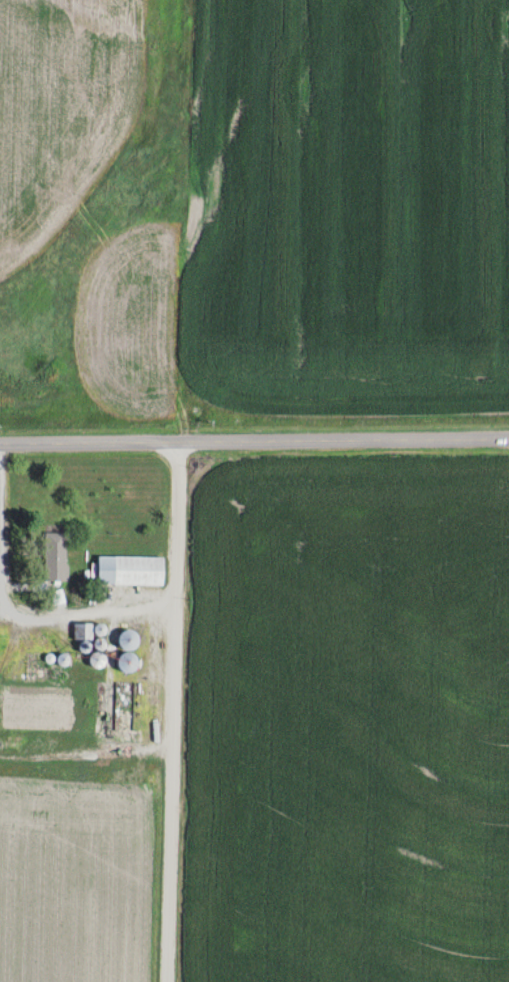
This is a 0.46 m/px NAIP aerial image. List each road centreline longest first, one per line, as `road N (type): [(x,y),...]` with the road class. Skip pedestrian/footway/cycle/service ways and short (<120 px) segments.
road 1 (residential): [(165,981),(177,443)]
road 2 (secondary): [(508,438),(0,445)]
road 3 (residential): [(177,443),(184,0)]
road 4 (residential): [(172,746),(0,760)]

